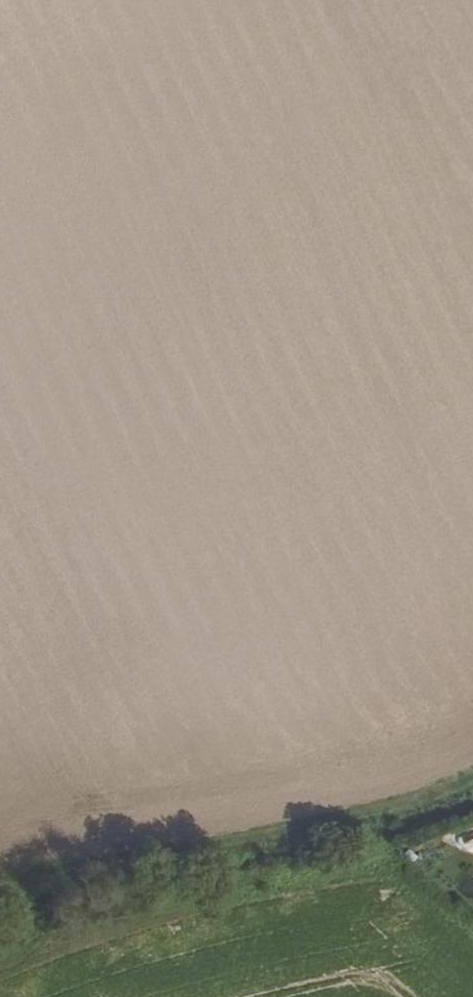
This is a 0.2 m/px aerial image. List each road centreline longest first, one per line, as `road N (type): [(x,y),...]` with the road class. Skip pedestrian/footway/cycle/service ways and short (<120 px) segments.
road 1 (track): [(0,881),(432,803),(472,784)]

